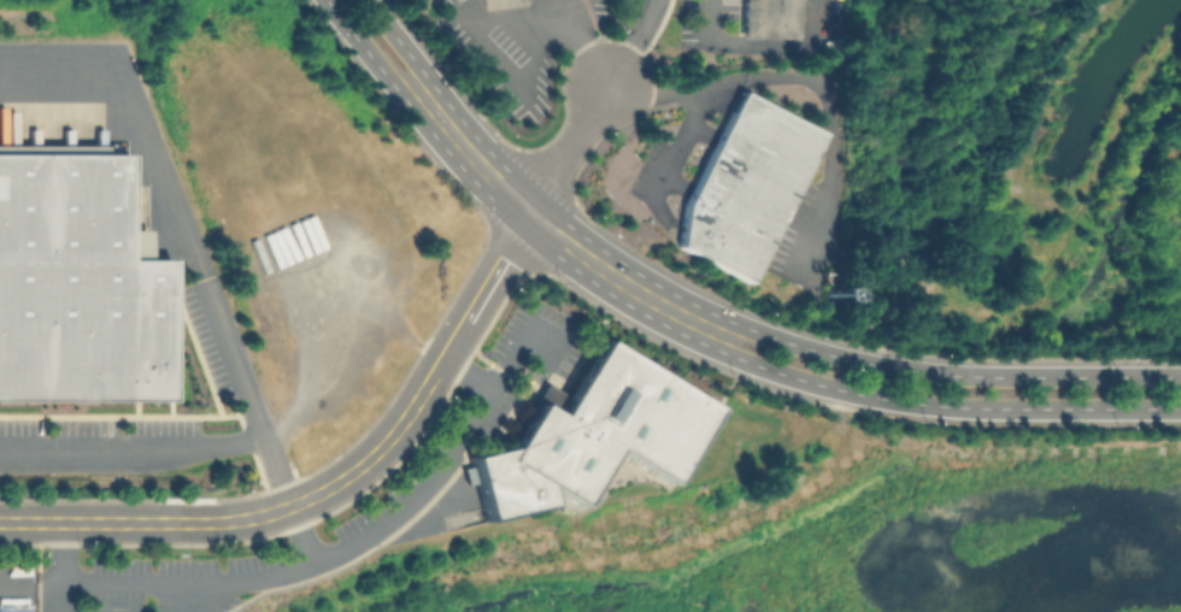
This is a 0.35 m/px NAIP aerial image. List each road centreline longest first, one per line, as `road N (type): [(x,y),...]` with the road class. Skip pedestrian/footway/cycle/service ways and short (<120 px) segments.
road 1 (secondary): [(709,329),(736,358),(888,400),(1180,409)]
road 2 (tertiary): [(0,523),(200,523),(272,512),(359,467),(430,379)]
road 3 (secondary): [(1180,377),(915,371),(751,330),(709,329)]
road 4 (secondary): [(709,329),(569,245),(475,159),(421,94)]
road 5 (residential): [(529,212),(607,86)]
road 6 (secondary): [(327,0),(392,82),(421,94)]
road 7 (tertiary): [(466,319),(529,212)]

